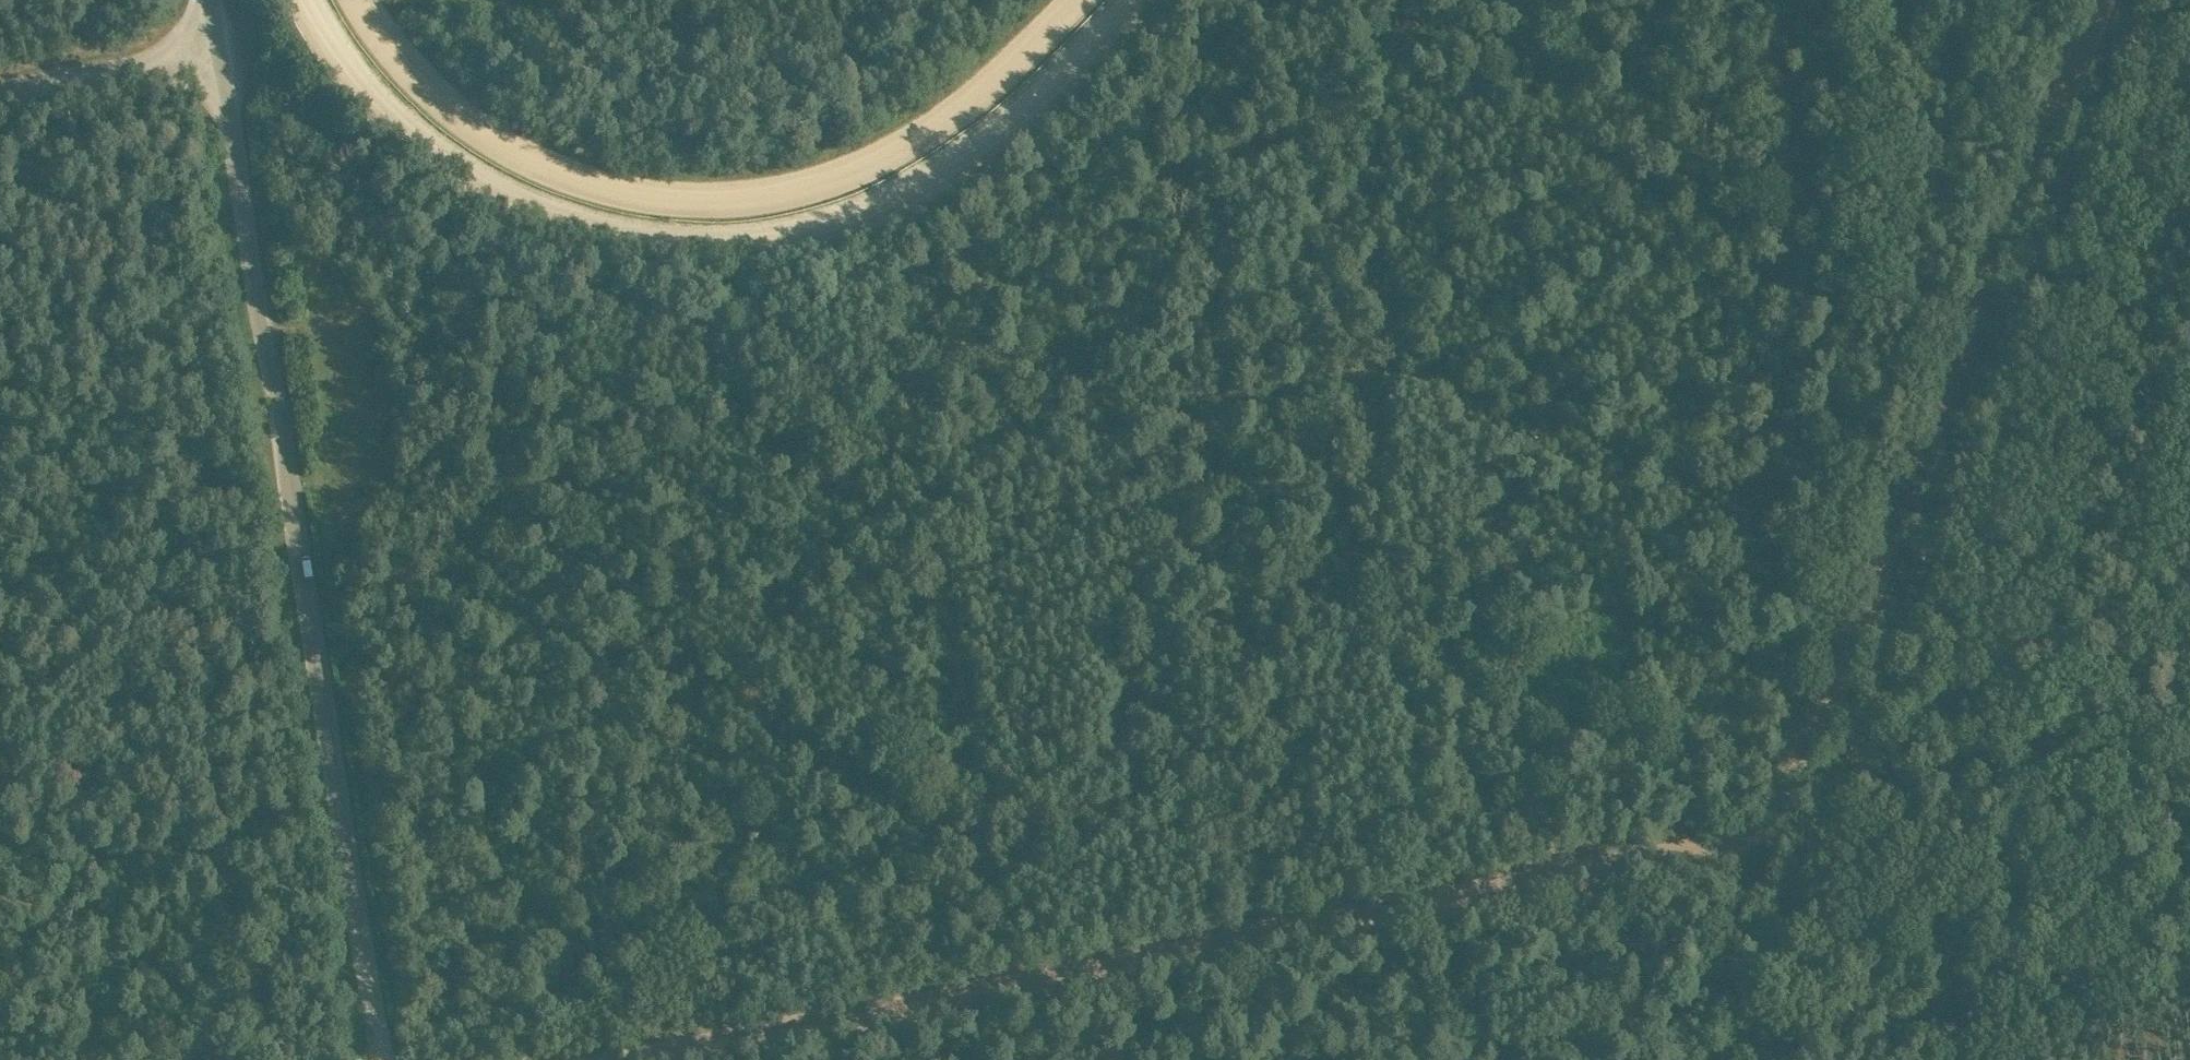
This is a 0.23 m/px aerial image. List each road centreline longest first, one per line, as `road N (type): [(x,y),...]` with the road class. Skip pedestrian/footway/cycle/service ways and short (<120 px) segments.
road 1 (track): [(1297,0),(1236,26),(1049,252),(1010,261),(930,362),(913,401),(907,435),(975,744),(981,822),(969,873),(937,913),(894,937),(793,934),(489,1007),(428,1007),(376,1017)]
road 2 (track): [(2151,0),(1770,973),(2189,971)]
road 3 (unclassified): [(219,45),(382,1059)]
road 4 (track): [(2189,505),(2158,596),(2090,1059)]
road 5 (unclassified): [(219,45),(0,85)]
road 6 (track): [(1554,877),(1524,709)]

